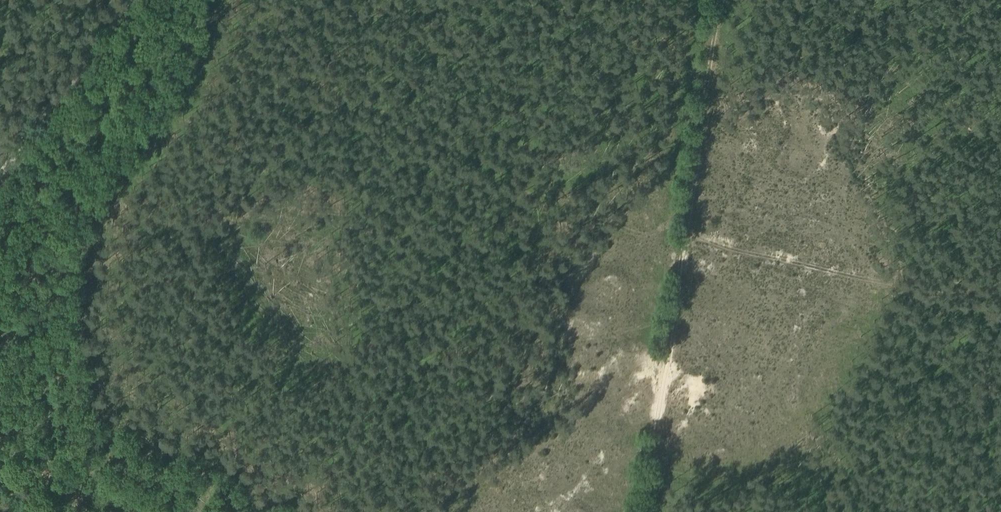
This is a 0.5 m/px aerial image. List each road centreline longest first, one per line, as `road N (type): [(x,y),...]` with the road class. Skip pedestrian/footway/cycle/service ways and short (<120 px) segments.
road 1 (track): [(641,511),(723,0)]
road 2 (track): [(0,469),(130,511)]

